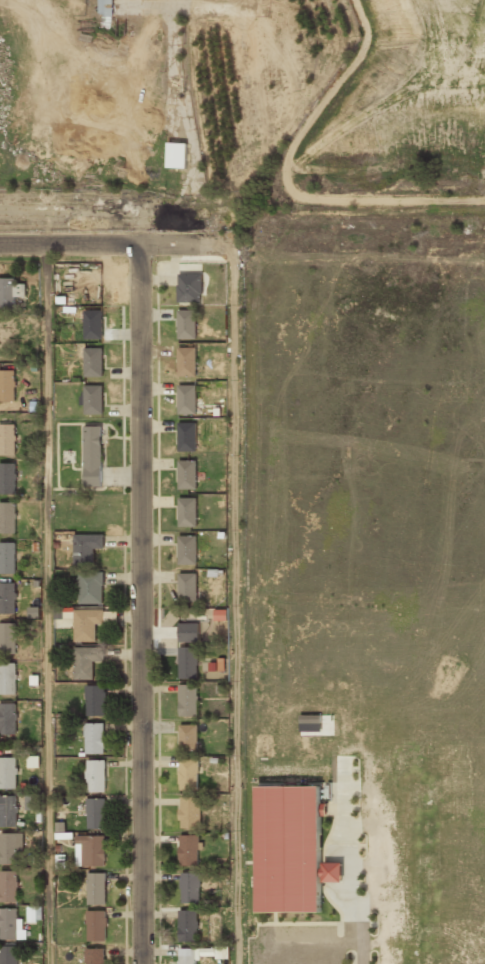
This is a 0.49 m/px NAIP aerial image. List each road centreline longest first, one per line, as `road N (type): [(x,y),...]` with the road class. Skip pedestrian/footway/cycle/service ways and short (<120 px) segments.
road 1 (residential): [(143,963),(140,244)]
road 2 (residential): [(0,245),(229,244)]

